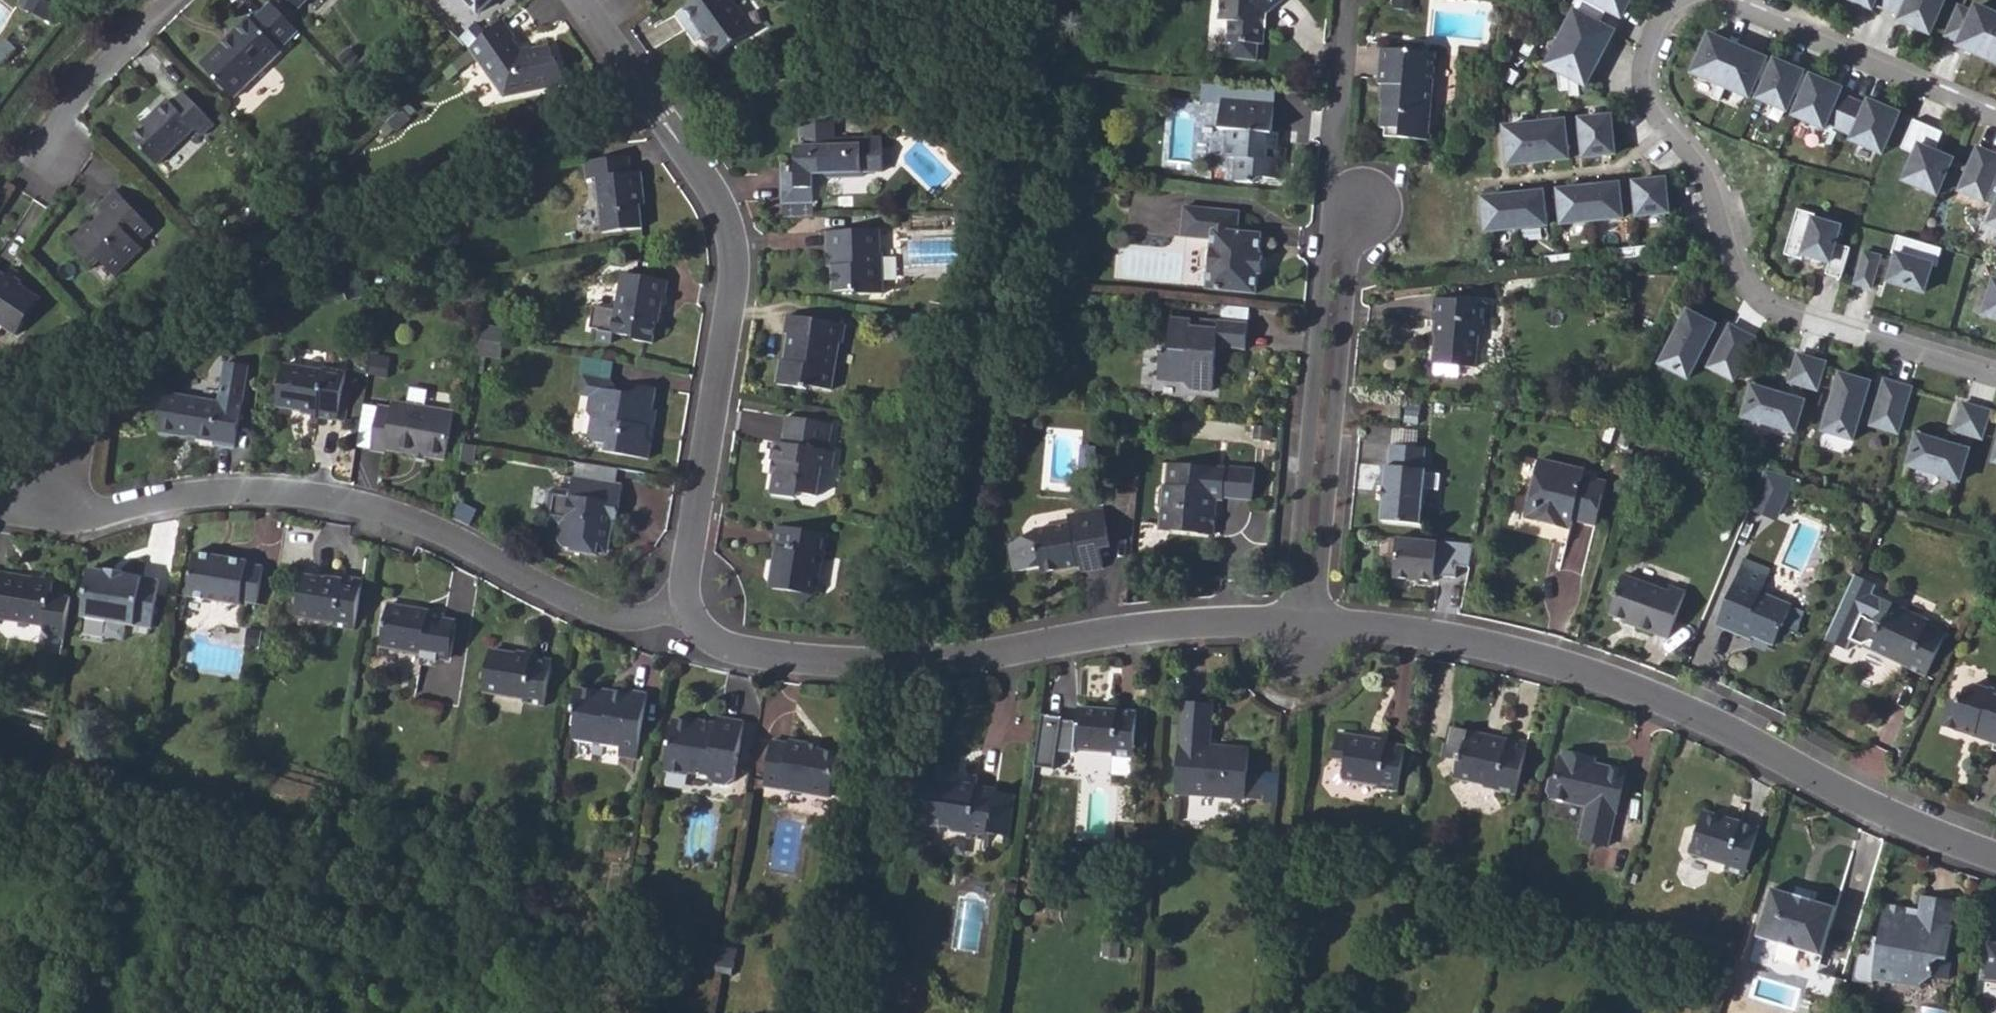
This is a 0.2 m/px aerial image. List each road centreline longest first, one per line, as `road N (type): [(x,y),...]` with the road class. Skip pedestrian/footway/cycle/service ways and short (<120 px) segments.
road 1 (residential): [(1301,634),(1477,644),(1599,680),(1928,833),(1995,855)]
road 2 (residential): [(46,488),(64,517),(199,496),(314,499),(401,520),(603,620),(686,613)]
road 3 (residential): [(686,613),(689,550),(732,293),(732,236),(713,193),(573,0)]
road 4 (residential): [(686,613),(713,645),(750,657),(865,667),(918,667),(1167,629),(1301,634)]
road 5 (residential): [(1690,0),(1656,48),(1662,118),(1714,166),(1732,197),(1755,282),(1783,306),(1995,366)]
road 6 (residential): [(1360,211),(1338,231),(1301,634)]
road 7 (residential): [(1737,0),(1995,114)]
road 8 (residential): [(51,156),(72,107),(178,0)]

